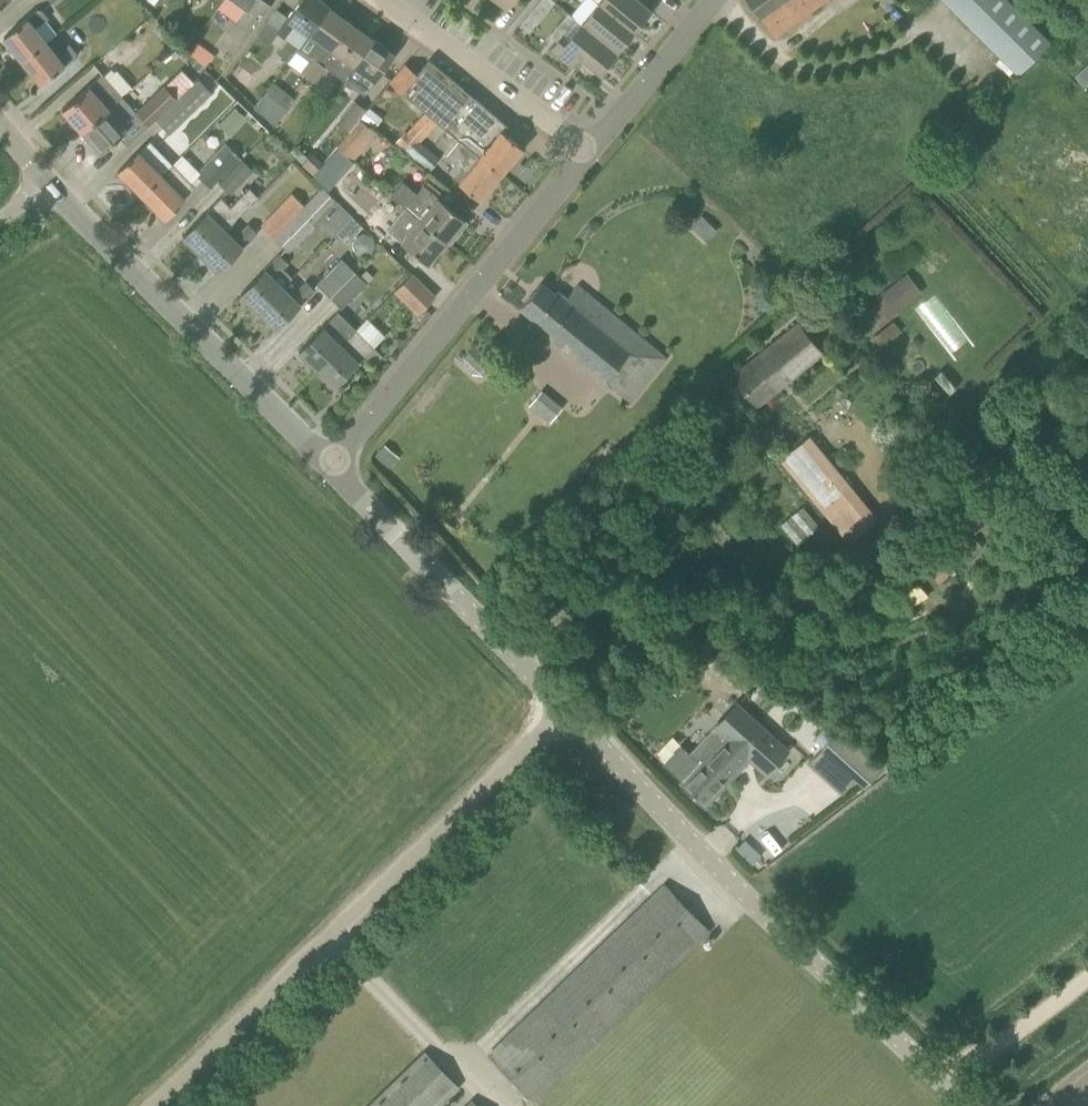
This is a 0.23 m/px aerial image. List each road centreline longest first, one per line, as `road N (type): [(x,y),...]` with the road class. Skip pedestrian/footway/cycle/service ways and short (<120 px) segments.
road 1 (unclassified): [(153,1105),(564,713)]
road 2 (tertiary): [(967,1105),(564,713)]
road 3 (unclassified): [(329,467),(583,149)]
road 4 (tertiary): [(329,467),(48,185)]
road 5 (tertiary): [(564,713),(329,467)]
road 6 (residential): [(583,149),(382,0)]
road 7 (unclassified): [(583,149),(713,0)]

